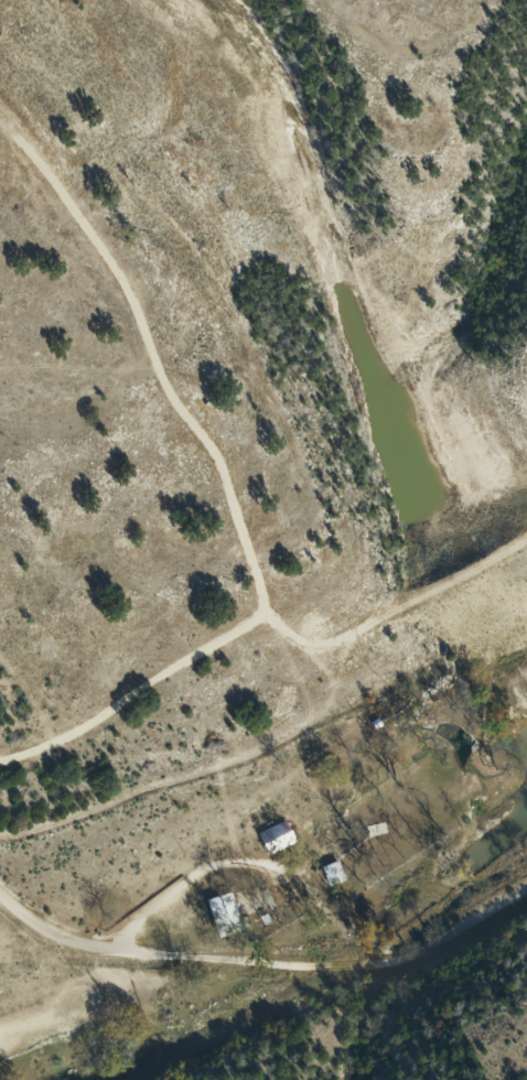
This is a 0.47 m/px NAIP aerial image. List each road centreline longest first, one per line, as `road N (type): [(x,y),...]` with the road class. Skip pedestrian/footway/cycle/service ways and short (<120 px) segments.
road 1 (residential): [(0,920),(100,971),(290,916),(372,986),(453,1003),(526,960)]

